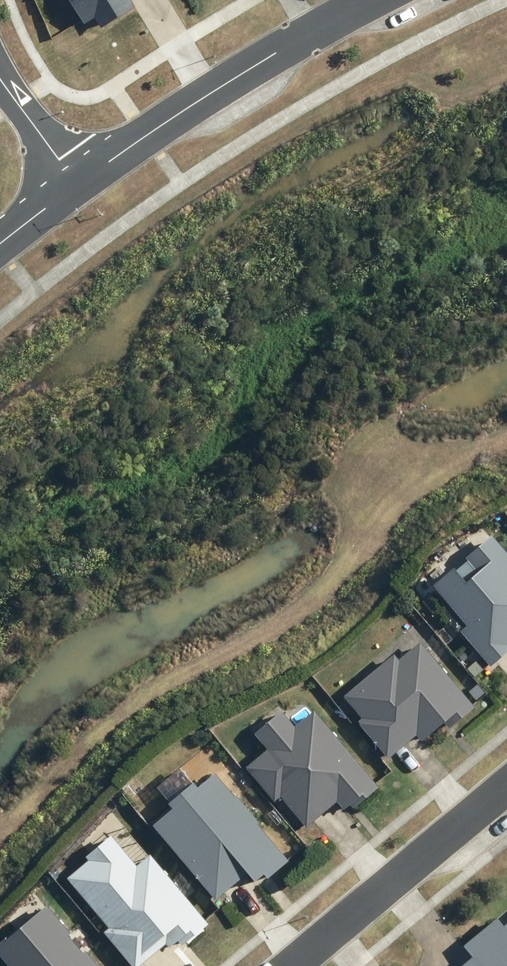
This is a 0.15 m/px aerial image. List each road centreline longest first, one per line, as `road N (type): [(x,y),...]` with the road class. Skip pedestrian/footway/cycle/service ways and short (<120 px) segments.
road 1 (residential): [(81,187),(280,51),(374,0)]
road 2 (residential): [(292,965),(506,785)]
road 3 (residential): [(81,187),(0,75)]

